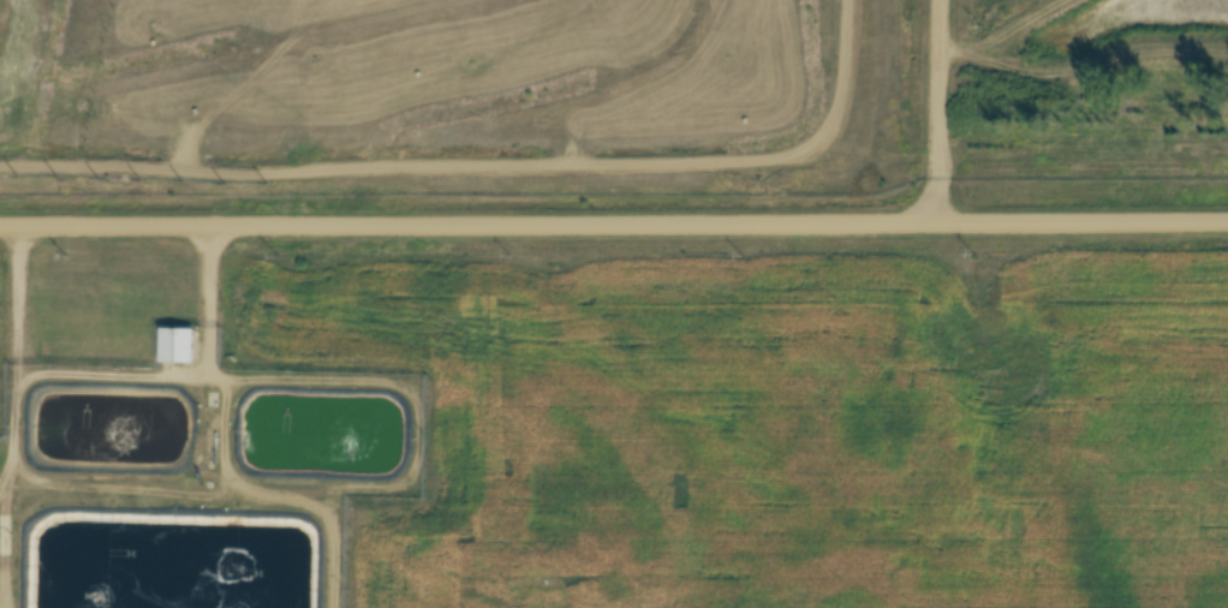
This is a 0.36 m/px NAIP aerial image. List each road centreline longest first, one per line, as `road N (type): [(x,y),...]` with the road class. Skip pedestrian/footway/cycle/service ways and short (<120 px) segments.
road 1 (residential): [(1227,221),(0,225)]

